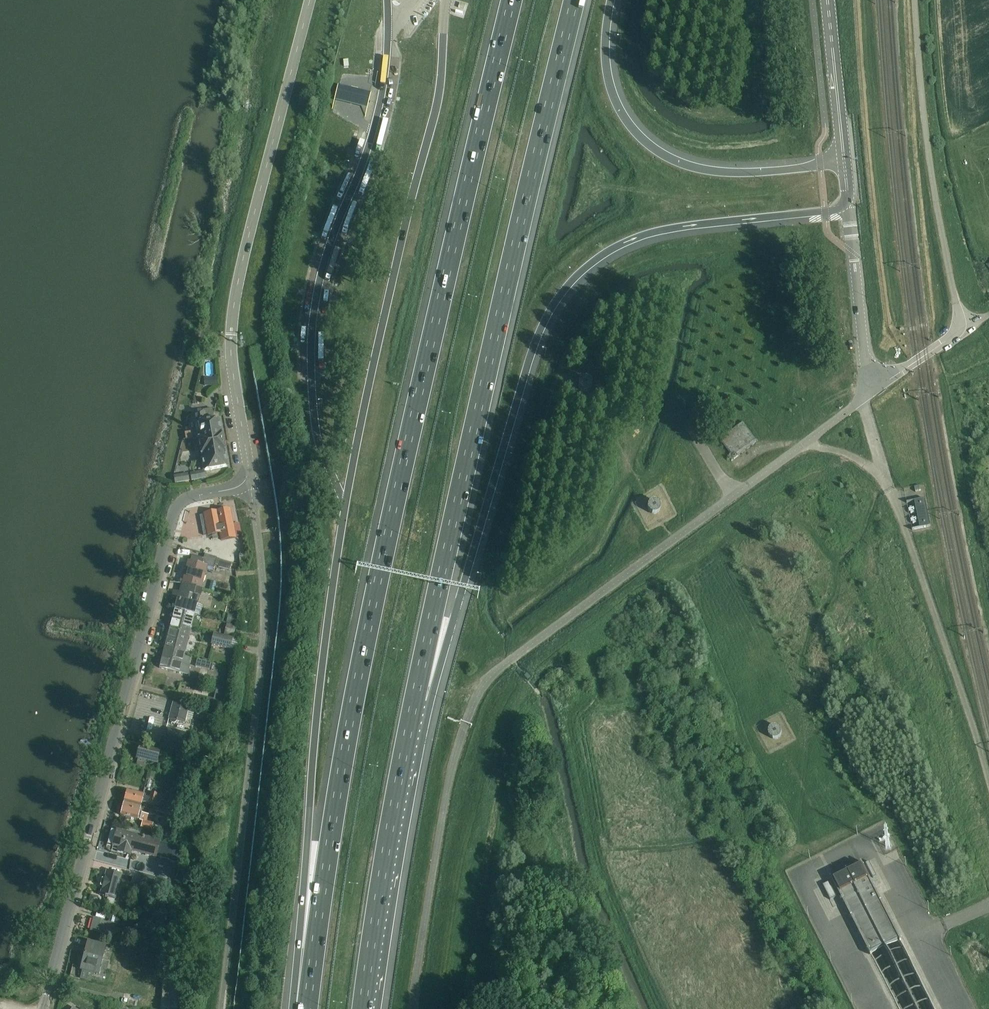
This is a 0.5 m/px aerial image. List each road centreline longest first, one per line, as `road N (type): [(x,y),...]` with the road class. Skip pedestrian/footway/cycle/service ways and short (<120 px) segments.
road 1 (motorway): [(512,0),(384,549),(307,1008)]
road 2 (motorway): [(414,696),(453,618),(529,356),(575,277),(651,232),(848,203)]
road 3 (track): [(882,471),(858,539),(839,556),(808,528),(785,521),(749,531),(730,547),(806,720),(799,827),(782,882),(850,1008)]
road 4 (motorway): [(414,696),(574,0)]
road 5 (unclassified): [(42,1008),(174,514),(184,498),(247,478)]
road 6 (motorway): [(345,501),(296,972),(307,1008)]
road 7 (unclassified): [(309,0),(234,304),(230,350),(247,478)]
road 8 (unclassified): [(878,388),(959,322),(932,181),(914,0)]
road 9 (track): [(863,339),(887,335),(896,315),(864,0)]
road 10 (motorway): [(844,163),(729,170),(663,153),(625,117),(611,89),(610,0)]
road 11 (motorway): [(363,1008),(414,696)]
road 12 (unclassified): [(878,388),(863,339),(848,203)]
road 13 (tertiary): [(844,163),(827,0)]

